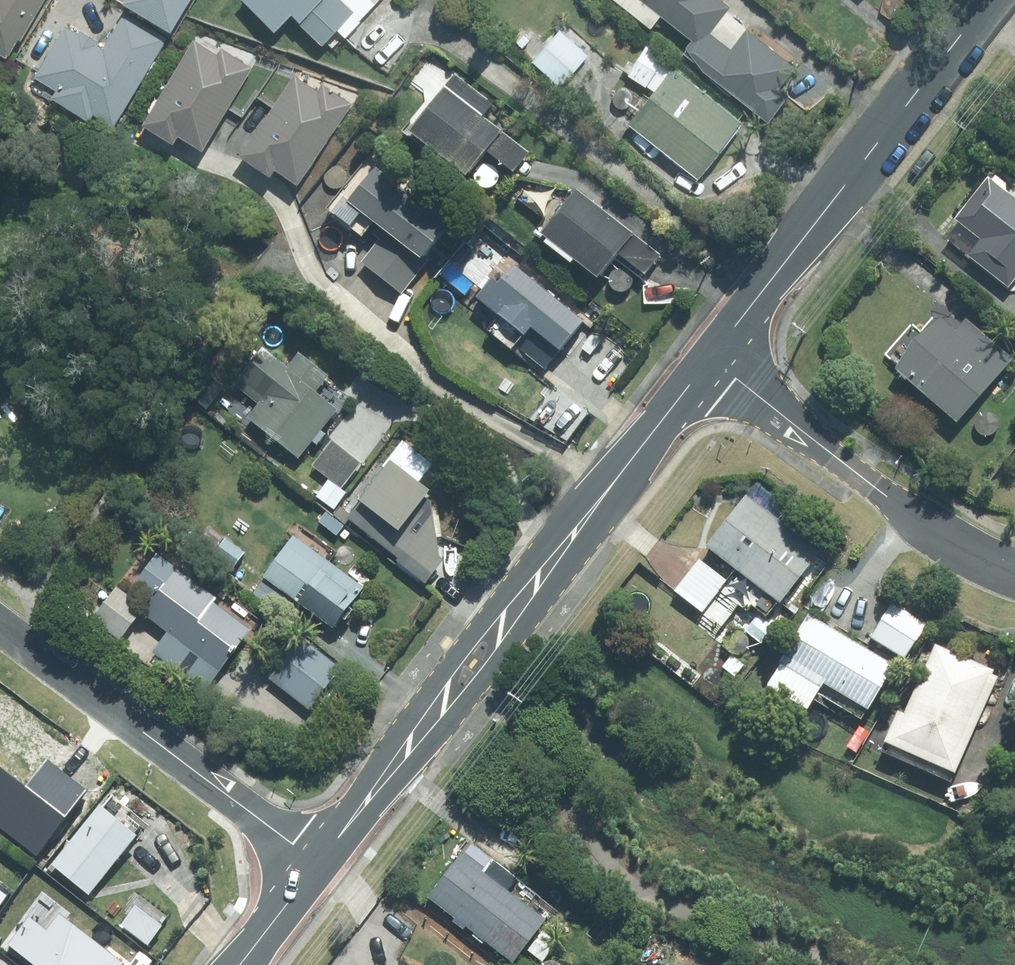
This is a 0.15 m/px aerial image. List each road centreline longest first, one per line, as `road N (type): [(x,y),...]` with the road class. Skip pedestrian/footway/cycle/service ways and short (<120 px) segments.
road 1 (residential): [(329,868),(713,358)]
road 2 (residential): [(713,358),(992,0)]
road 3 (residential): [(0,635),(329,868)]
road 4 (residential): [(1014,568),(924,524),(713,358)]
road 5 (residential): [(253,964),(329,868)]

